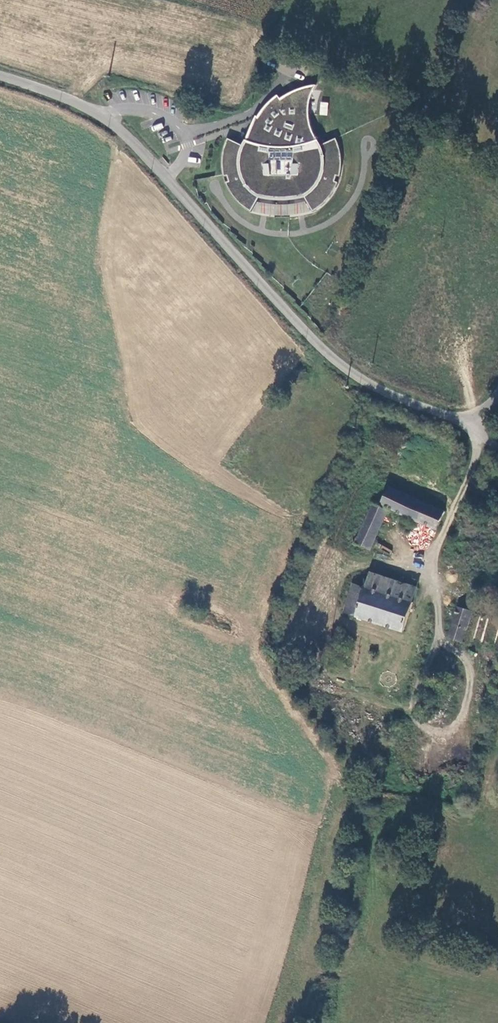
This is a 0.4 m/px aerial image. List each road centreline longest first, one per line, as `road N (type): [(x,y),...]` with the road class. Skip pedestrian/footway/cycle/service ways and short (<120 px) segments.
road 1 (unclassified): [(0,76),(104,117),(352,374),(482,426),(497,389)]
road 2 (unclassified): [(0,661),(162,697),(225,728),(228,751),(165,1022)]

